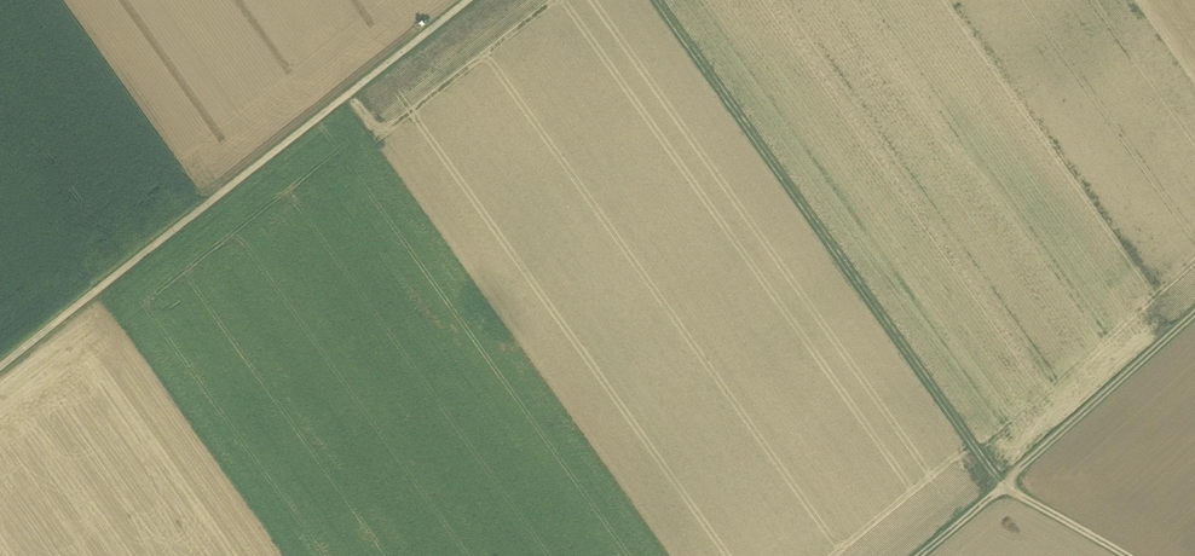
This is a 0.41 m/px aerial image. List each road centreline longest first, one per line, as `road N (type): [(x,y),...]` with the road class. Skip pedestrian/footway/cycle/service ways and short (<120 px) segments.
road 1 (track): [(470,0),(0,366)]
road 2 (track): [(659,0),(1003,485)]
road 3 (track): [(1003,485),(1194,315)]
road 4 (track): [(1003,485),(1126,555)]

